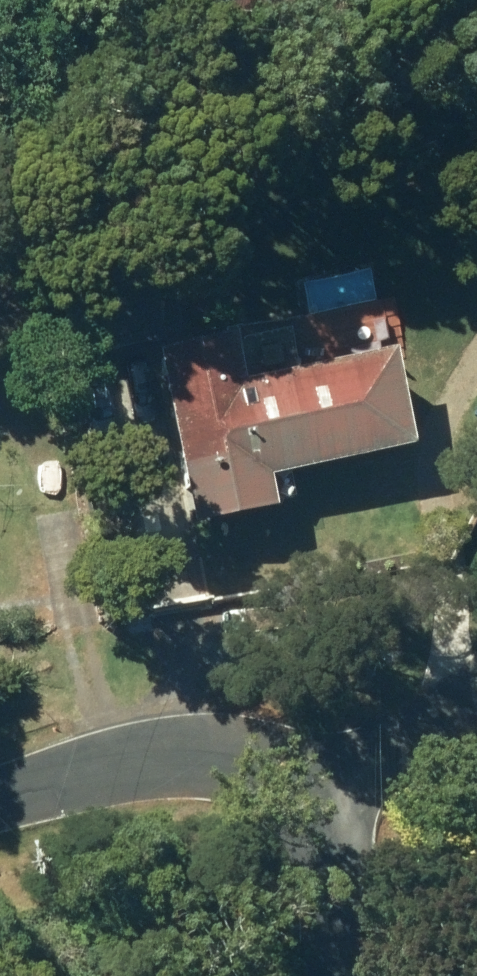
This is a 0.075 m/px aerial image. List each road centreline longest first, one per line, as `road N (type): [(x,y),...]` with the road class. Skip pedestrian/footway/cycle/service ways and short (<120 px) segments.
road 1 (residential): [(0,811),(132,755),(246,738),(325,799)]
road 2 (residential): [(325,799),(476,687)]
road 3 (residential): [(325,799),(341,885),(326,975)]

